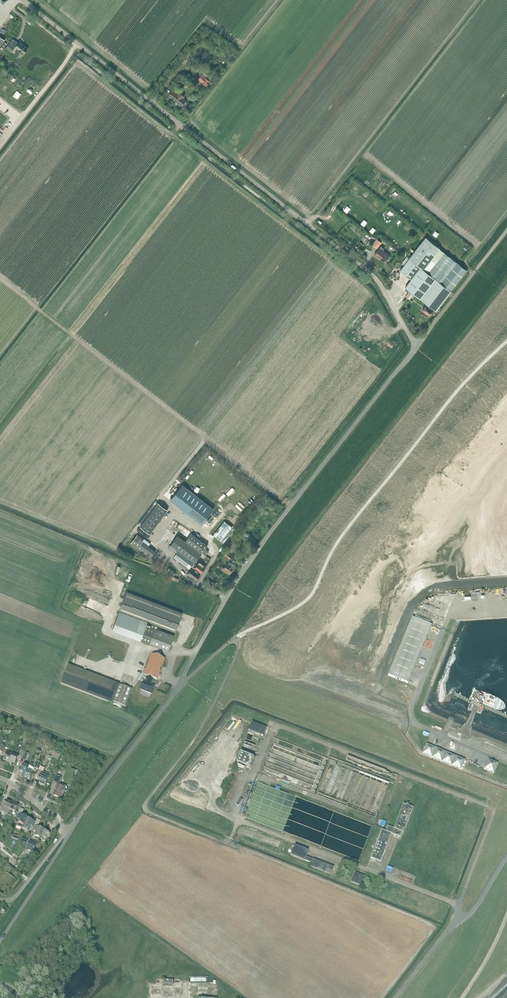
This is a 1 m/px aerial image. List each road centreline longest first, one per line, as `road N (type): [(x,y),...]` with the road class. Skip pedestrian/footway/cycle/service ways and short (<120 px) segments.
road 1 (track): [(294,503),(40,313),(177,140),(374,295)]
road 2 (unclassified): [(418,345),(372,276),(20,0)]
road 3 (unclassified): [(179,685),(263,543),(418,345)]
road 4 (unclassified): [(70,833),(179,685)]
road 5 (unclassified): [(396,997),(506,857)]
road 6 (unclassified): [(418,345),(506,231)]
road 7 (track): [(70,53),(177,140)]
road 8 (unclassified): [(0,941),(70,833)]

